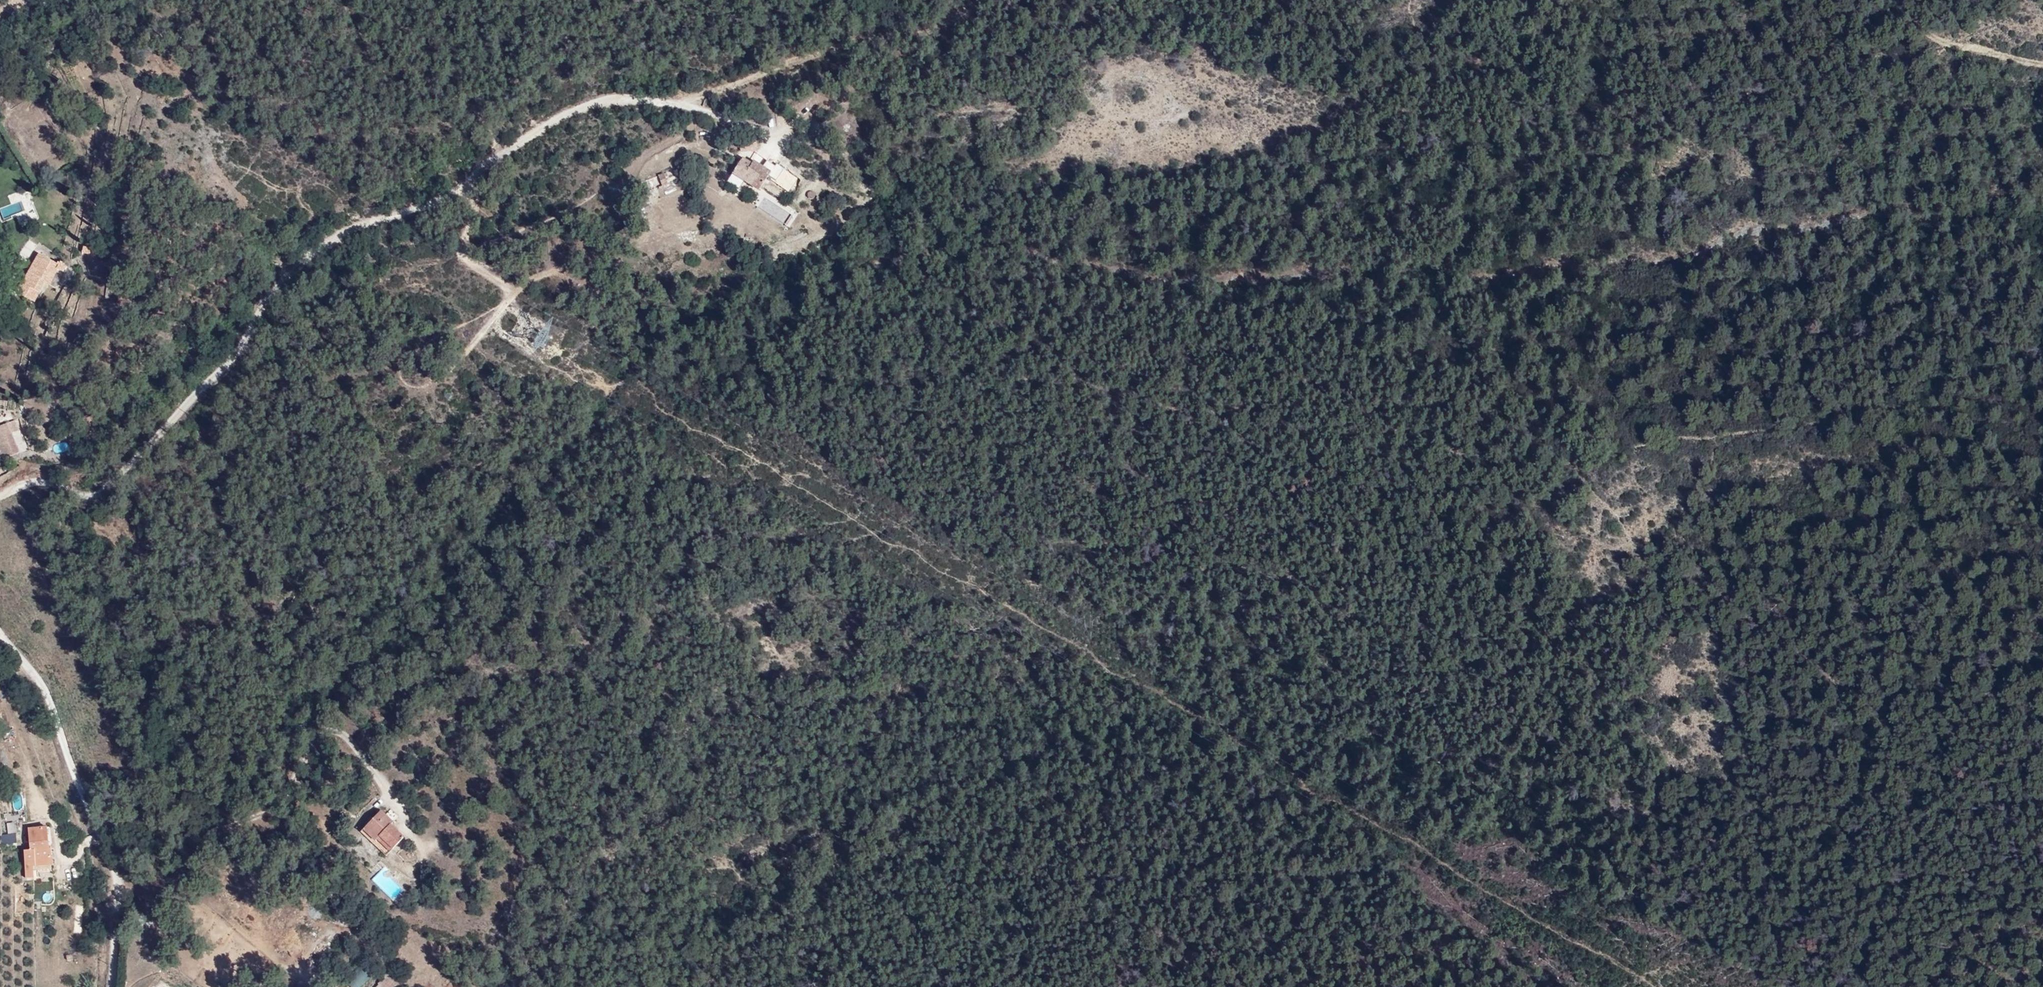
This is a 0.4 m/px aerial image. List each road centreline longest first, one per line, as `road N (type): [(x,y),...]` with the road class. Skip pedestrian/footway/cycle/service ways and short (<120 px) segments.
road 1 (unclassified): [(112,986),(114,860),(36,672),(0,631)]
road 2 (track): [(971,0),(899,40),(767,68),(696,94)]
road 3 (track): [(1917,0),(1929,34),(2042,61)]

